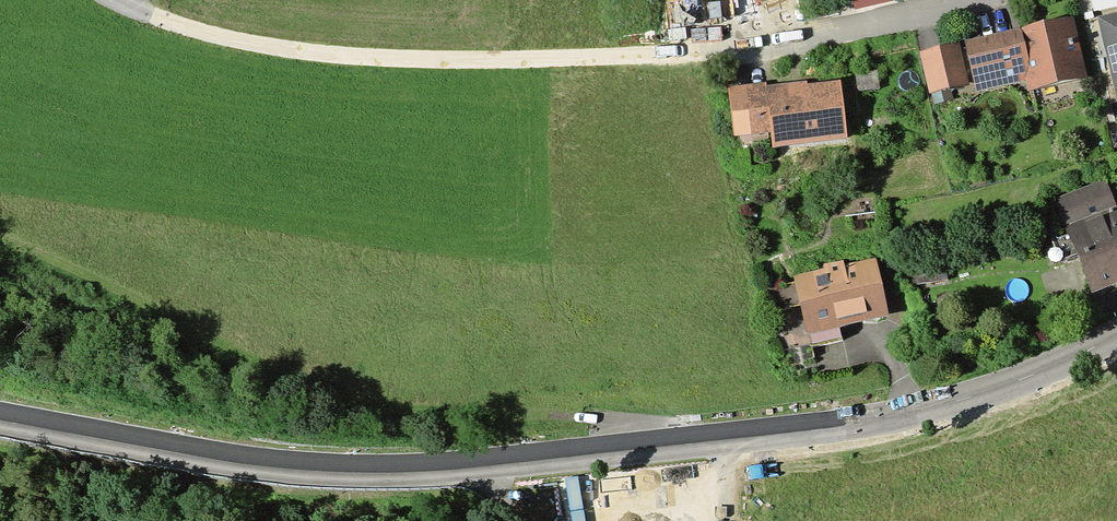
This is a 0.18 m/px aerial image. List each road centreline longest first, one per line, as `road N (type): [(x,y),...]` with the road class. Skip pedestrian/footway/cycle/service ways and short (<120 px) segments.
road 1 (secondary): [(1116,336),(1044,375),(906,416),(499,465),(266,464),(0,422)]
road 2 (residential): [(942,0),(743,39),(454,53),(299,43),(155,18),(122,0)]

